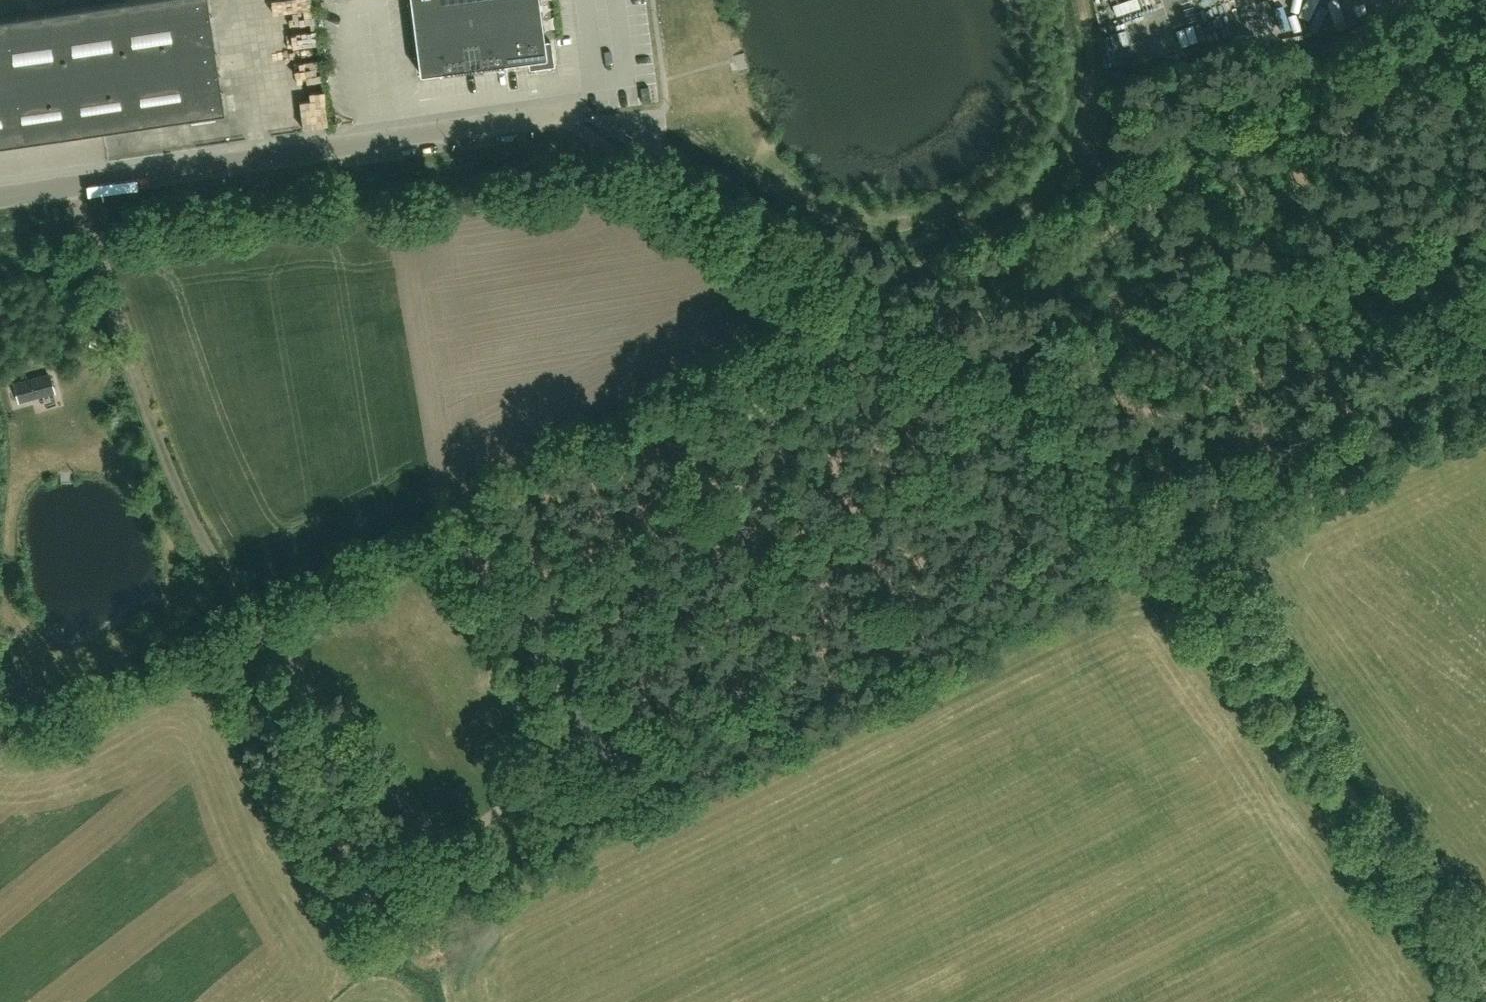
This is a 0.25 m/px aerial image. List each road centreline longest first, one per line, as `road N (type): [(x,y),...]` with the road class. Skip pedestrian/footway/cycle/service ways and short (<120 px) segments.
road 1 (track): [(1485,989),(1244,640),(1158,537),(778,251),(561,116)]
road 2 (unclassified): [(561,116),(0,201)]

